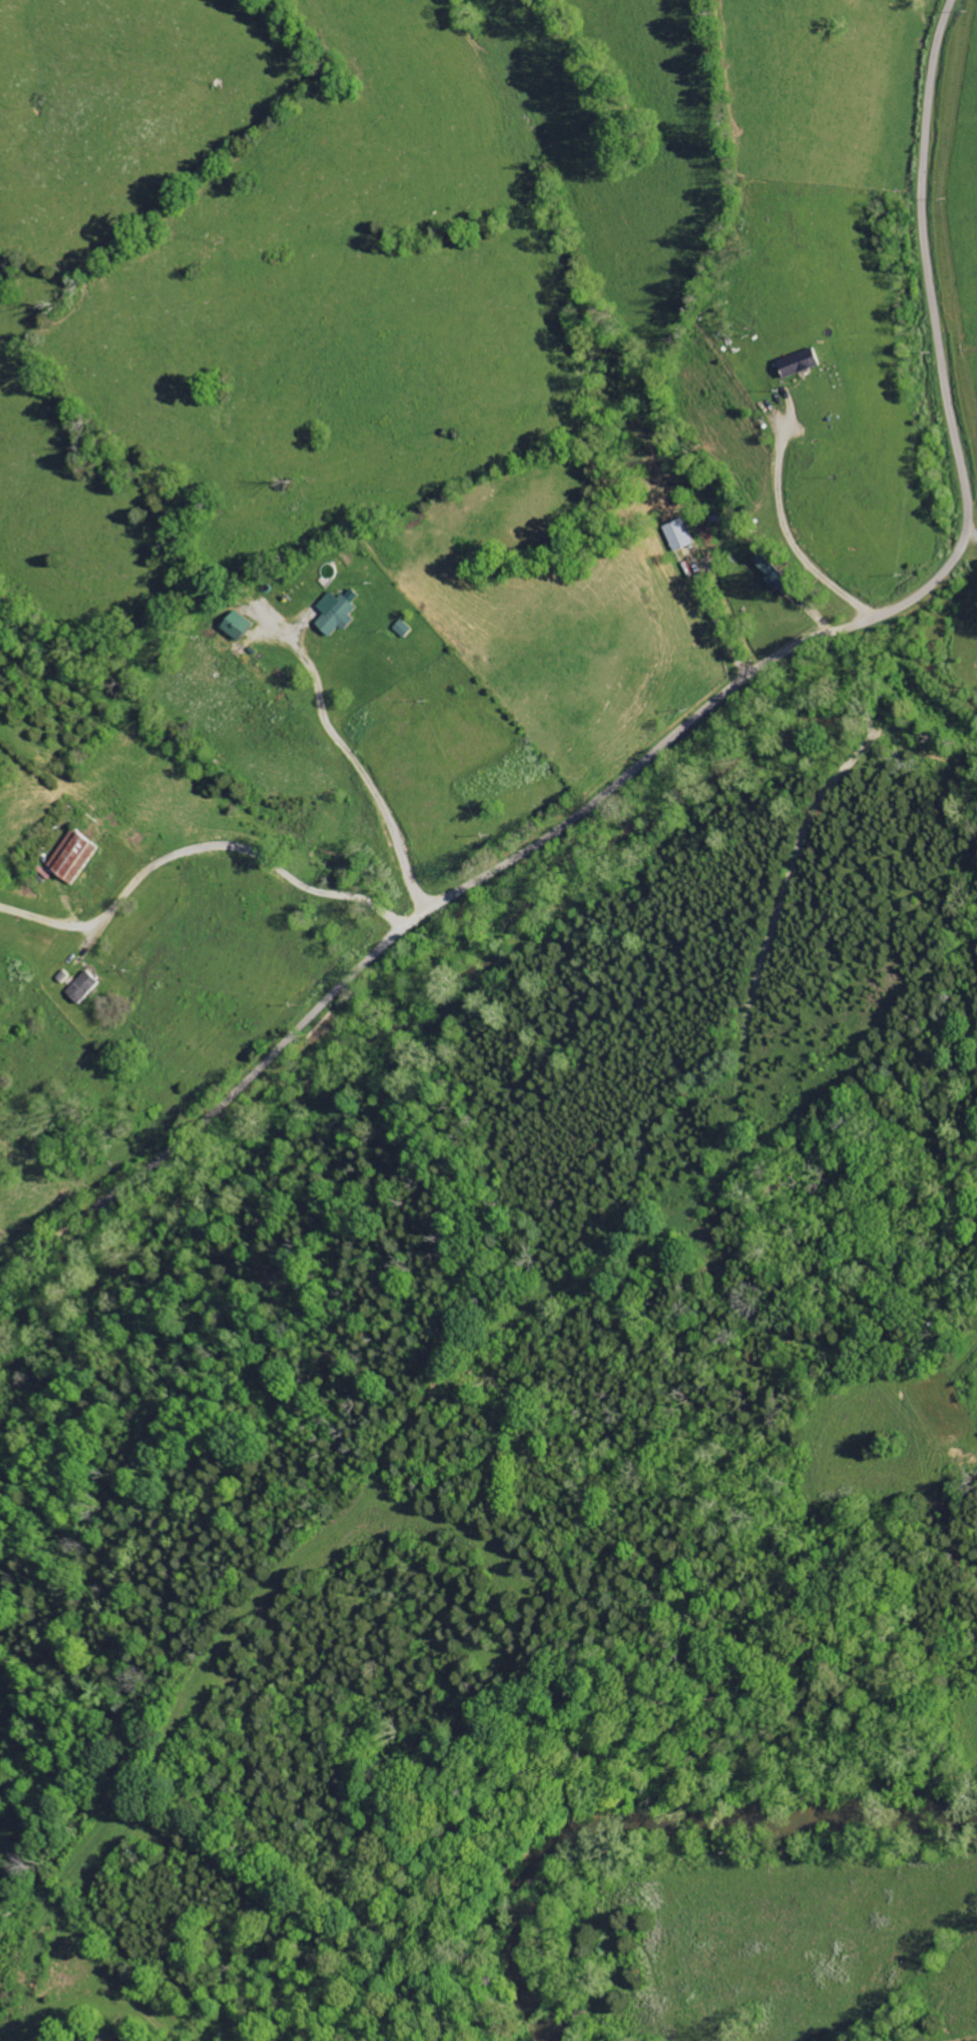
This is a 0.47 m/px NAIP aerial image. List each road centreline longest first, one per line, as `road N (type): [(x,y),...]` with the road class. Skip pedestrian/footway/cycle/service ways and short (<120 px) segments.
road 1 (residential): [(0,1277),(191,1131),(417,915),(579,813),(771,658),(900,605),(953,556),(966,513),(920,199),(933,56),(949,0)]

